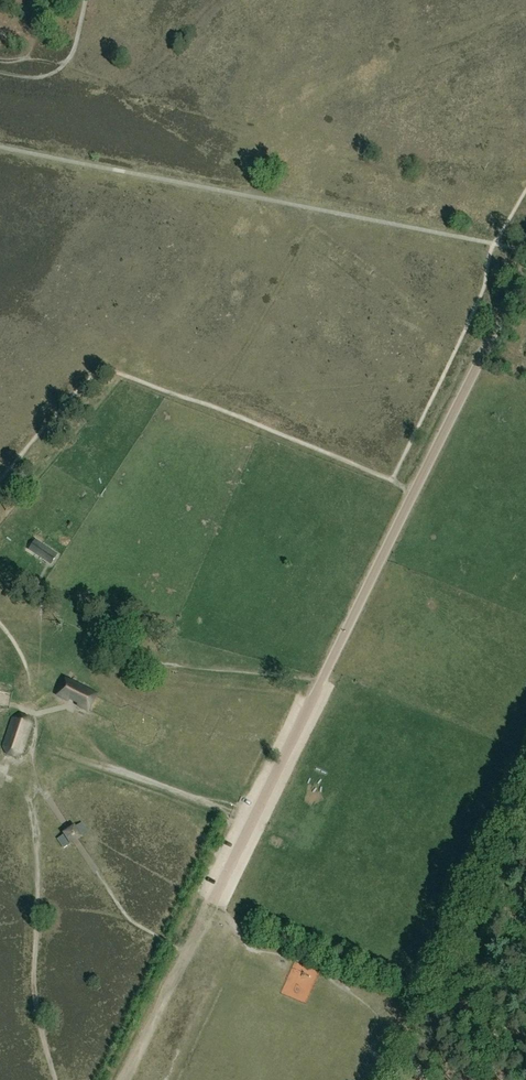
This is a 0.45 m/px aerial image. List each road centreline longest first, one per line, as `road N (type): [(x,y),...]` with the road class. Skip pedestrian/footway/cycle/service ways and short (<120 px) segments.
road 1 (track): [(405,1076),(525,829)]
road 2 (track): [(121,1079),(209,905)]

